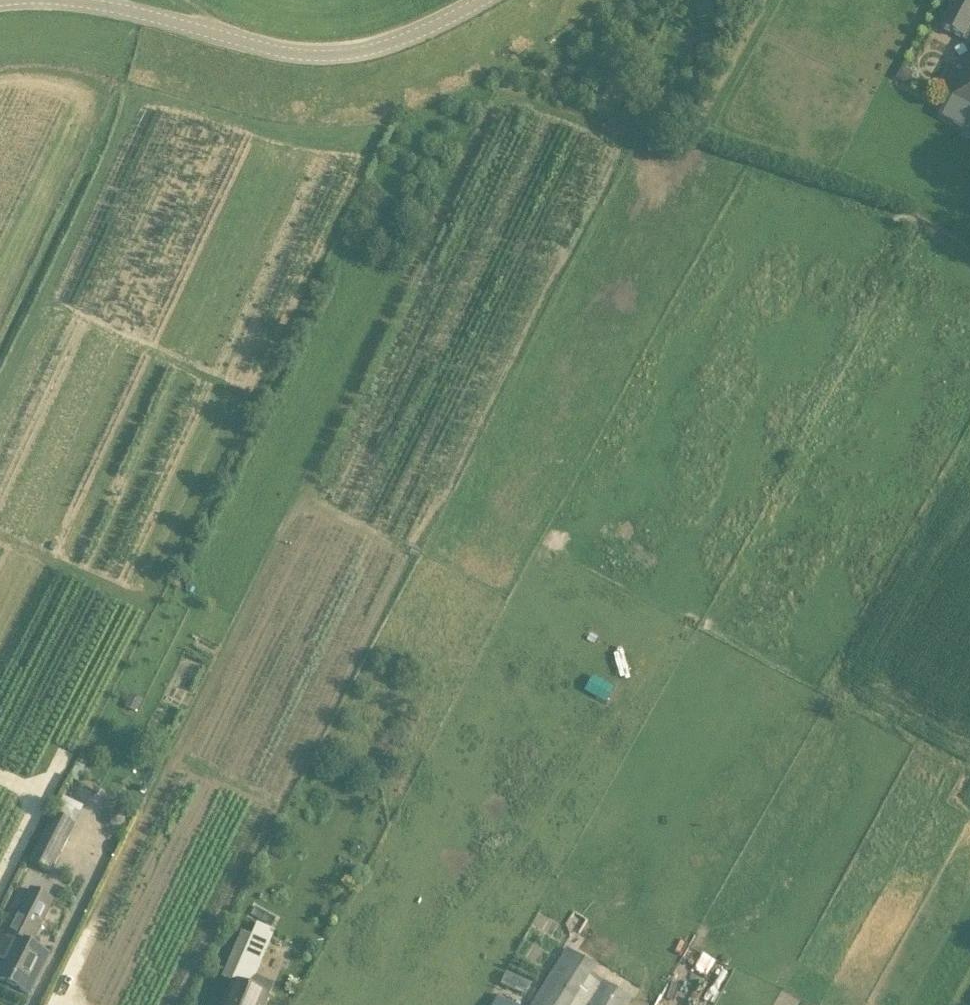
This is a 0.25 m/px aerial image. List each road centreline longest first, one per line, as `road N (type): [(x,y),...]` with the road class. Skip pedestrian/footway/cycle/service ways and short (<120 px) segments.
road 1 (tertiary): [(0,6),(45,1),(128,14),(316,60),(425,36),(485,0)]

